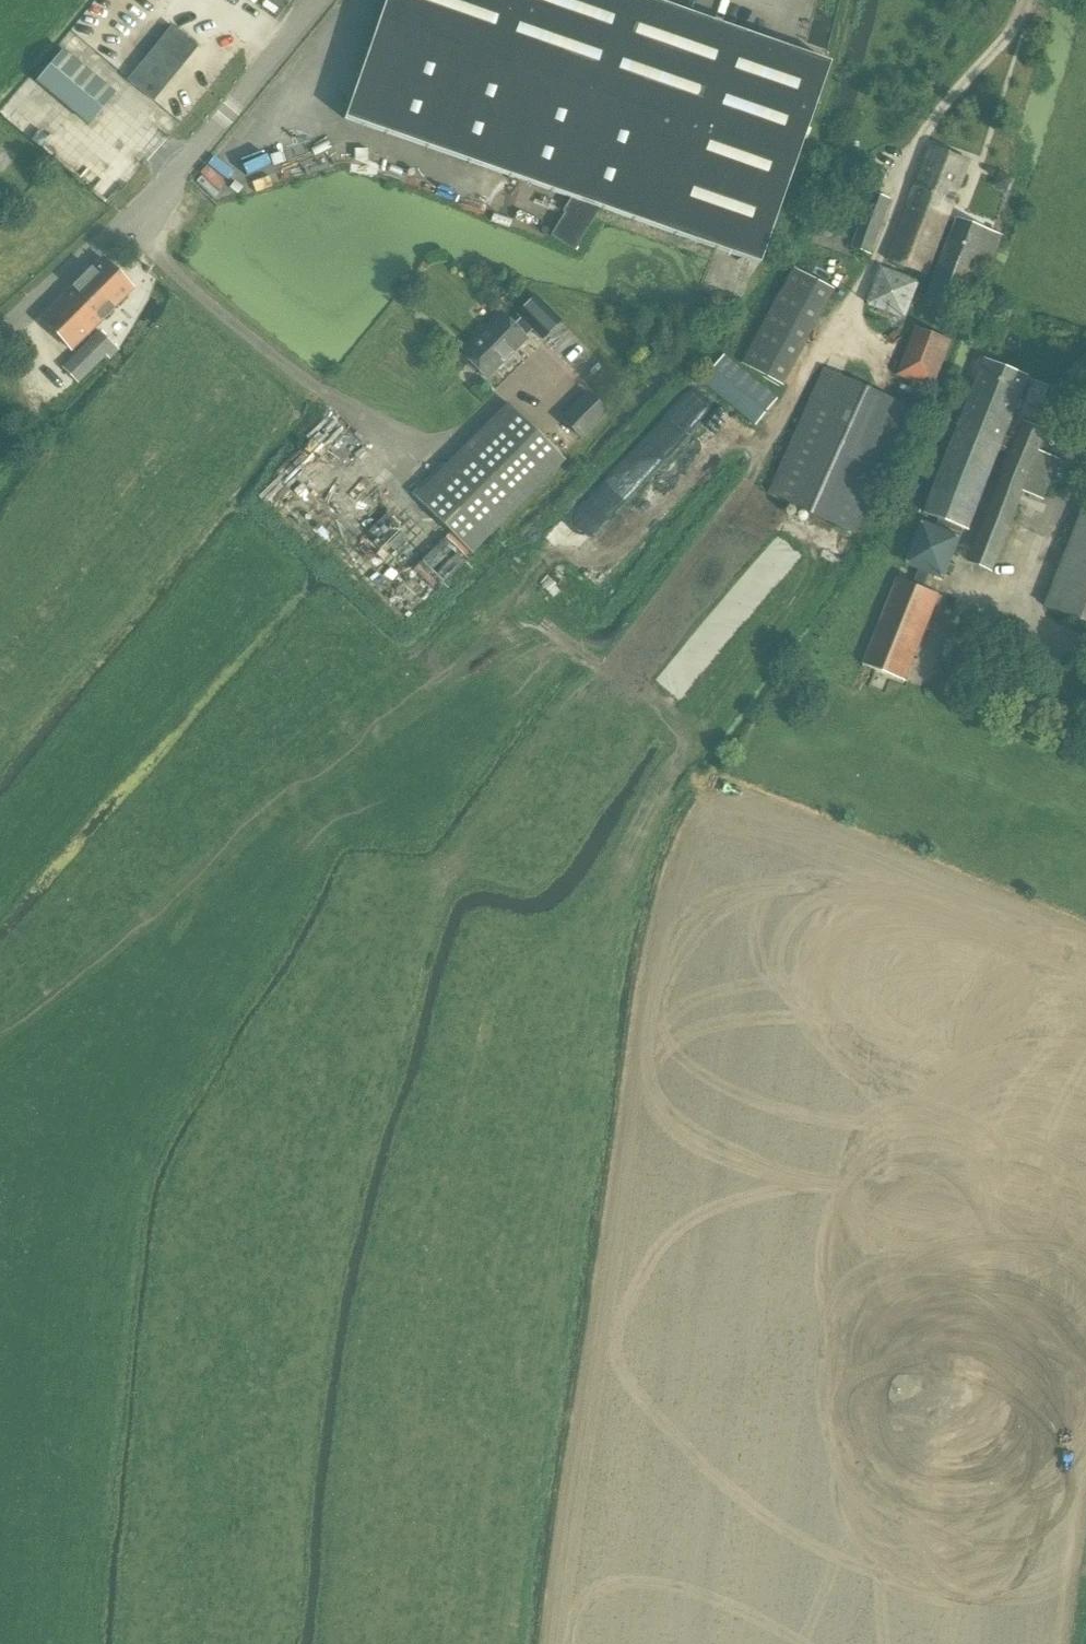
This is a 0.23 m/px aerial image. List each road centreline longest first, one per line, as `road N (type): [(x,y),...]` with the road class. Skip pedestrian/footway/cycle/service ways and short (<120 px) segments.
road 1 (unclassified): [(324,0),(187,166),(0,337)]
road 2 (track): [(1085,467),(1023,618),(1085,647)]

